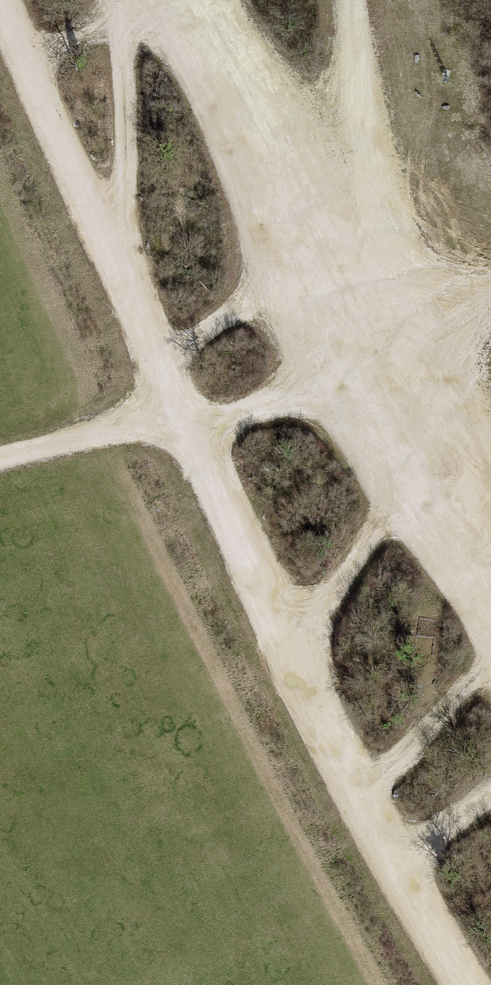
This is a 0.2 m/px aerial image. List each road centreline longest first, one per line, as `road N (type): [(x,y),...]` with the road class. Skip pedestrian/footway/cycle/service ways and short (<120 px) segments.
road 1 (track): [(468,984),(394,862),(179,414),(0,460)]
road 2 (track): [(187,0),(266,155),(306,261),(426,451),(490,573)]
road 3 (track): [(0,3),(179,414)]
road 4 (track): [(348,0),(361,357)]
road 5 (track): [(110,246),(125,196),(122,25),(141,0)]
road 6 (track): [(490,303),(474,312),(426,451),(490,506)]
road 7 (track): [(426,451),(293,659)]
road 8 (track): [(193,438),(361,357)]
road 9 (track): [(361,793),(490,663)]
road 10 (track): [(306,261),(156,360)]

